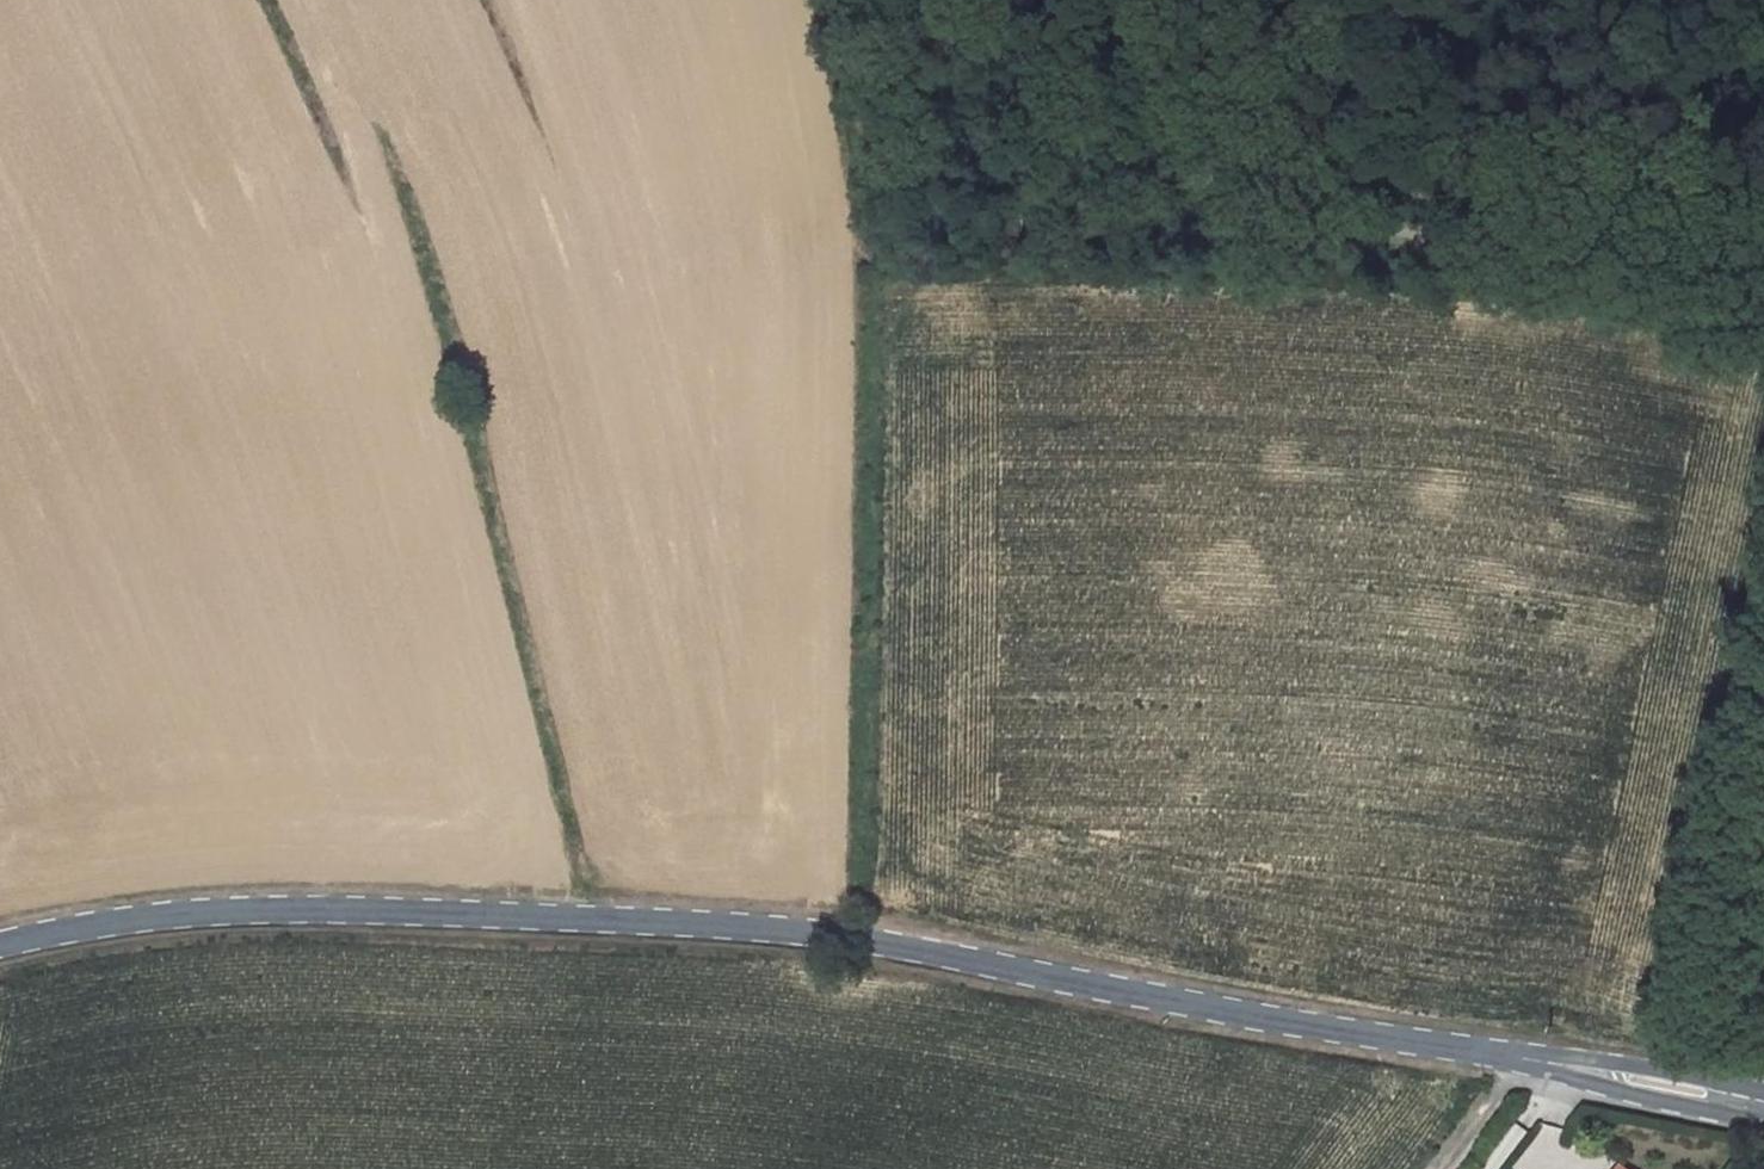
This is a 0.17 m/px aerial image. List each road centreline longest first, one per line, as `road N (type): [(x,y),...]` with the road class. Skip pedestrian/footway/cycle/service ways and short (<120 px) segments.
road 1 (tertiary): [(0,949),(249,907),(831,933),(1525,1065)]
road 2 (tertiary): [(1525,1065),(1763,1114)]
road 3 (residential): [(1525,1065),(1444,1168)]

